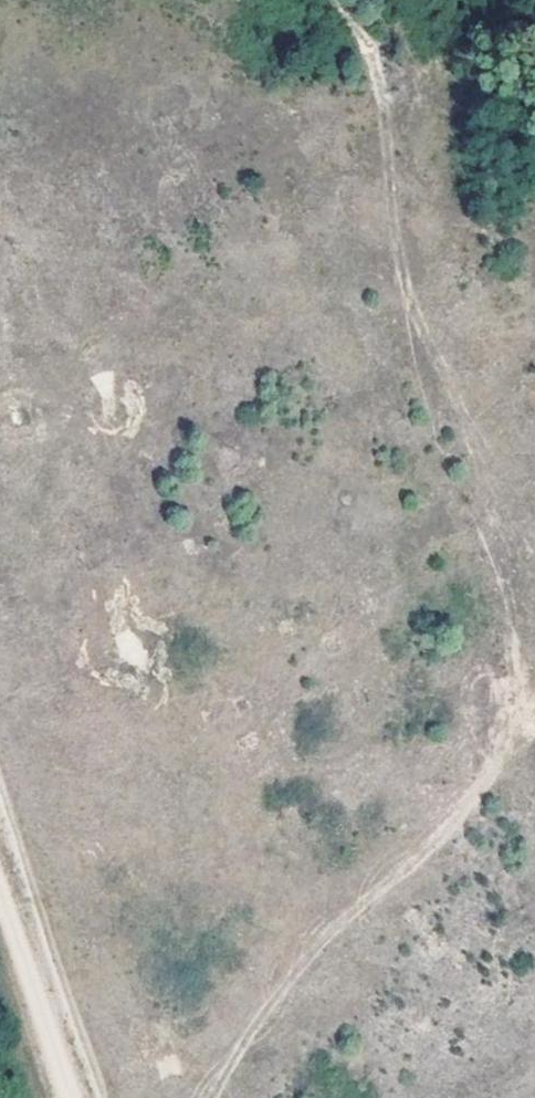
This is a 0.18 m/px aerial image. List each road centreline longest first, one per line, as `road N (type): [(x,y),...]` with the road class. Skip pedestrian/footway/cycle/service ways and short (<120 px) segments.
road 1 (track): [(83,1097),(0,855)]

